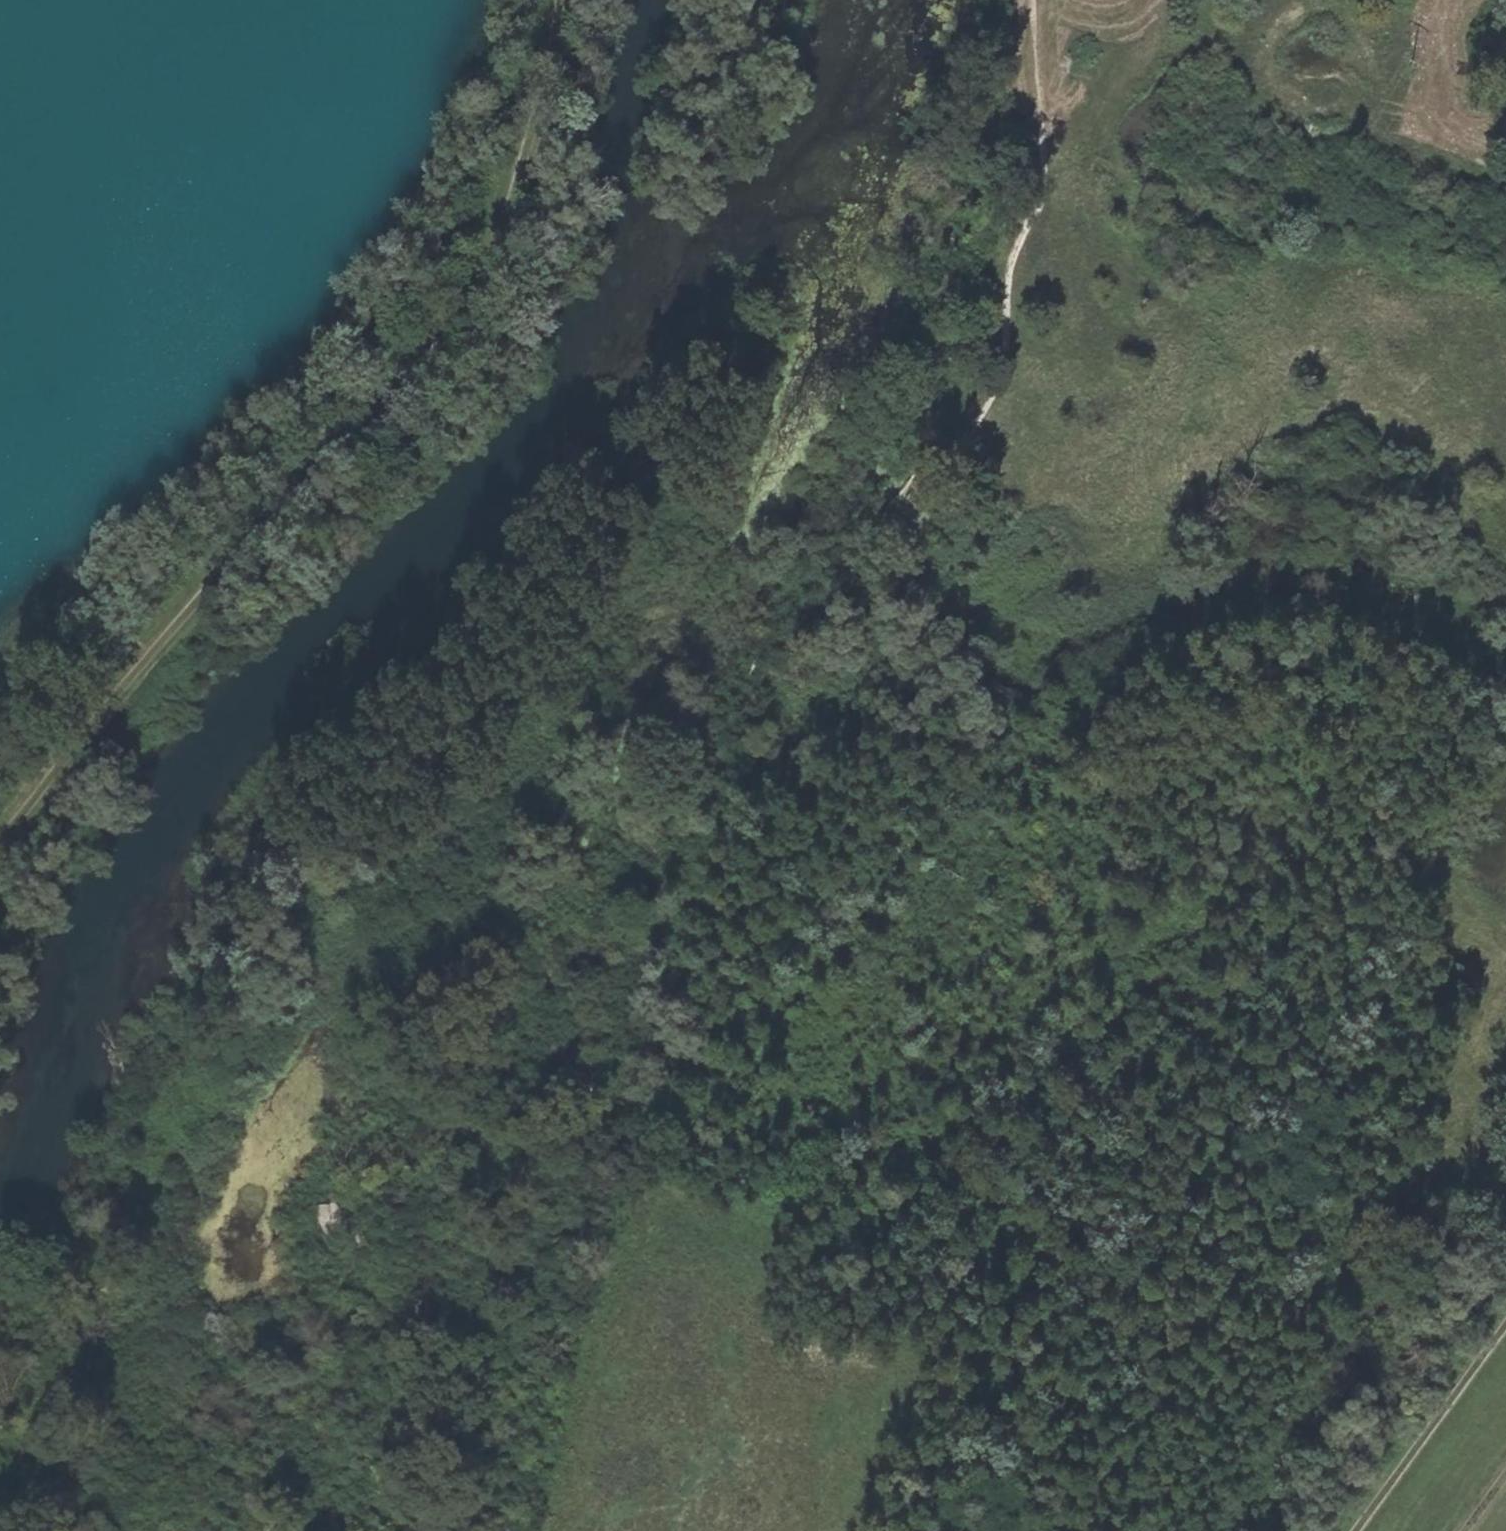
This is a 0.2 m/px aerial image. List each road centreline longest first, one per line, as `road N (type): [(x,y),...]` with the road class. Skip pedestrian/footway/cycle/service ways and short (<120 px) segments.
road 1 (track): [(0,844),(168,635),(346,439),(452,337),(510,218),(563,0)]
road 2 (track): [(1359,1530),(1505,1329)]

